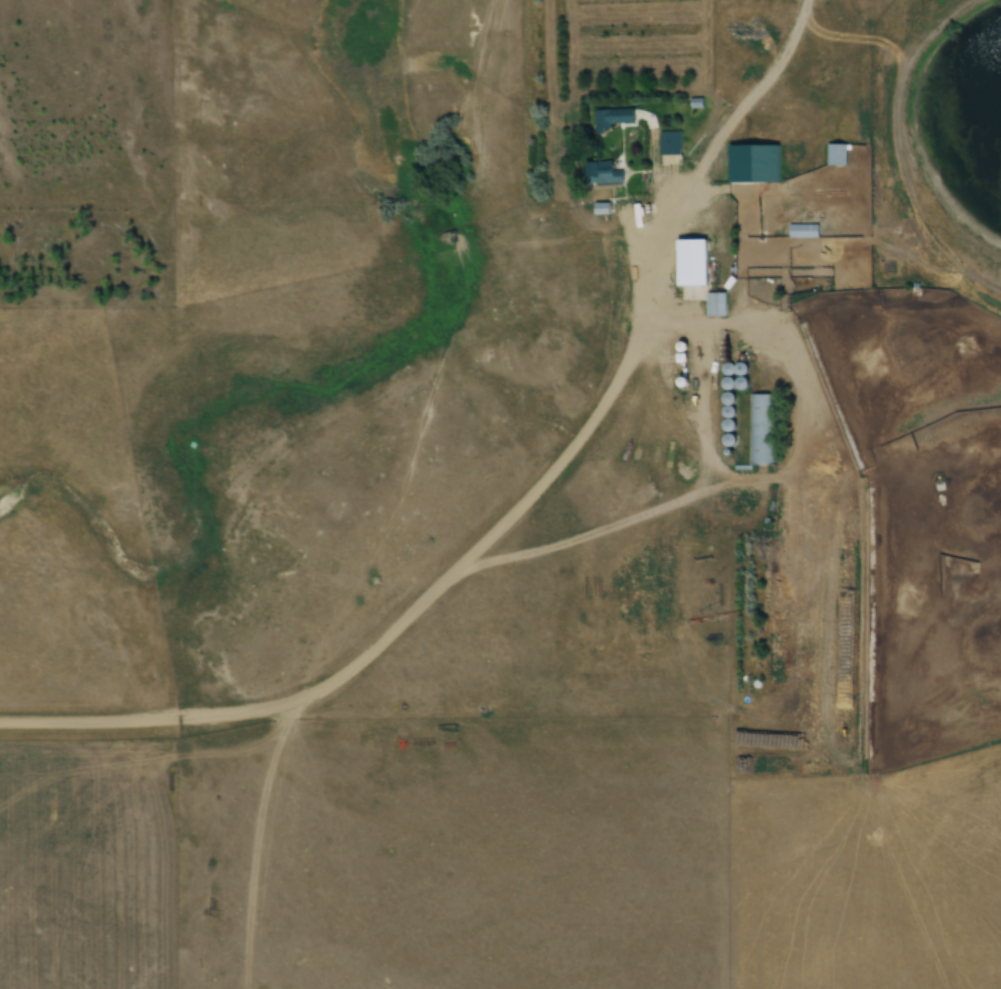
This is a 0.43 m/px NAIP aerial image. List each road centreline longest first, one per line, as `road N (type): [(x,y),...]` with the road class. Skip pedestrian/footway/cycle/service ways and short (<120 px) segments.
road 1 (residential): [(0,721),(178,717),(285,704),(471,602),(712,266)]

